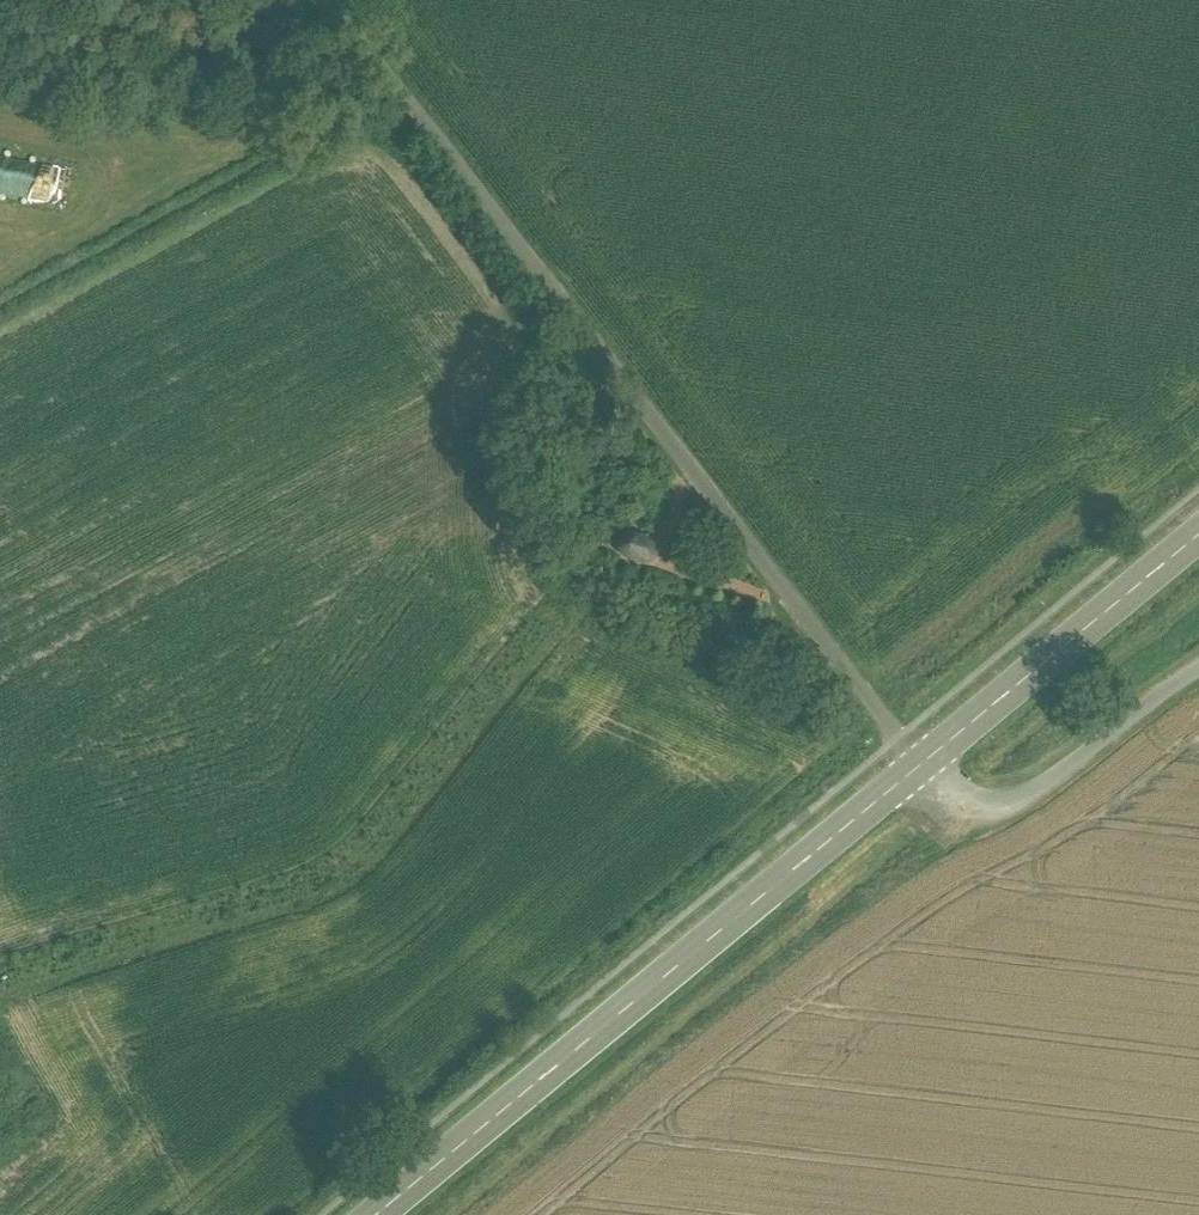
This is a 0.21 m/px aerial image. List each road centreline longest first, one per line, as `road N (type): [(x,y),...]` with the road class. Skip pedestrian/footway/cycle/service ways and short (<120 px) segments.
road 1 (unclassified): [(336,0),(625,351),(921,767)]
road 2 (secondary): [(379,1214),(921,767)]
road 3 (secondary): [(921,767),(1198,536)]
road 4 (unclassified): [(1198,670),(1012,802),(954,804),(921,767)]

